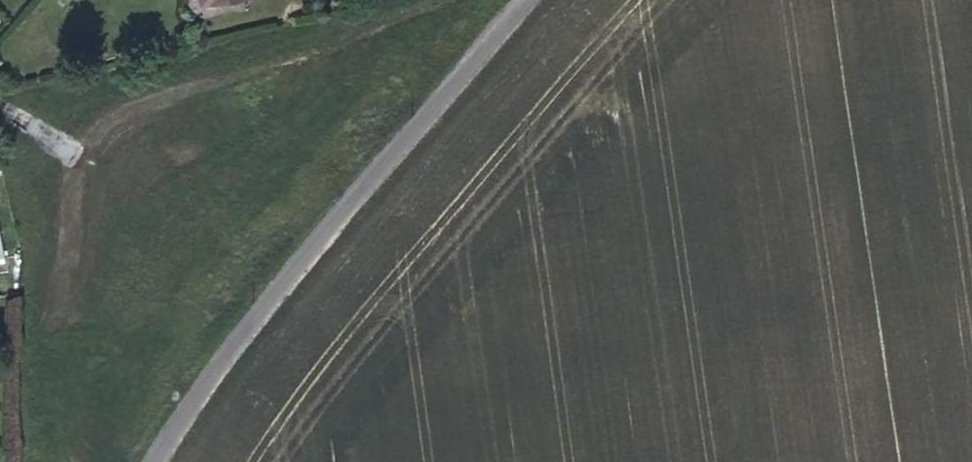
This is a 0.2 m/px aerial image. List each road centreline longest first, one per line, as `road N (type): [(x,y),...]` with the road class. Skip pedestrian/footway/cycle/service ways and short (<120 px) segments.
road 1 (residential): [(154,461),(232,343),(375,164),(526,0)]

